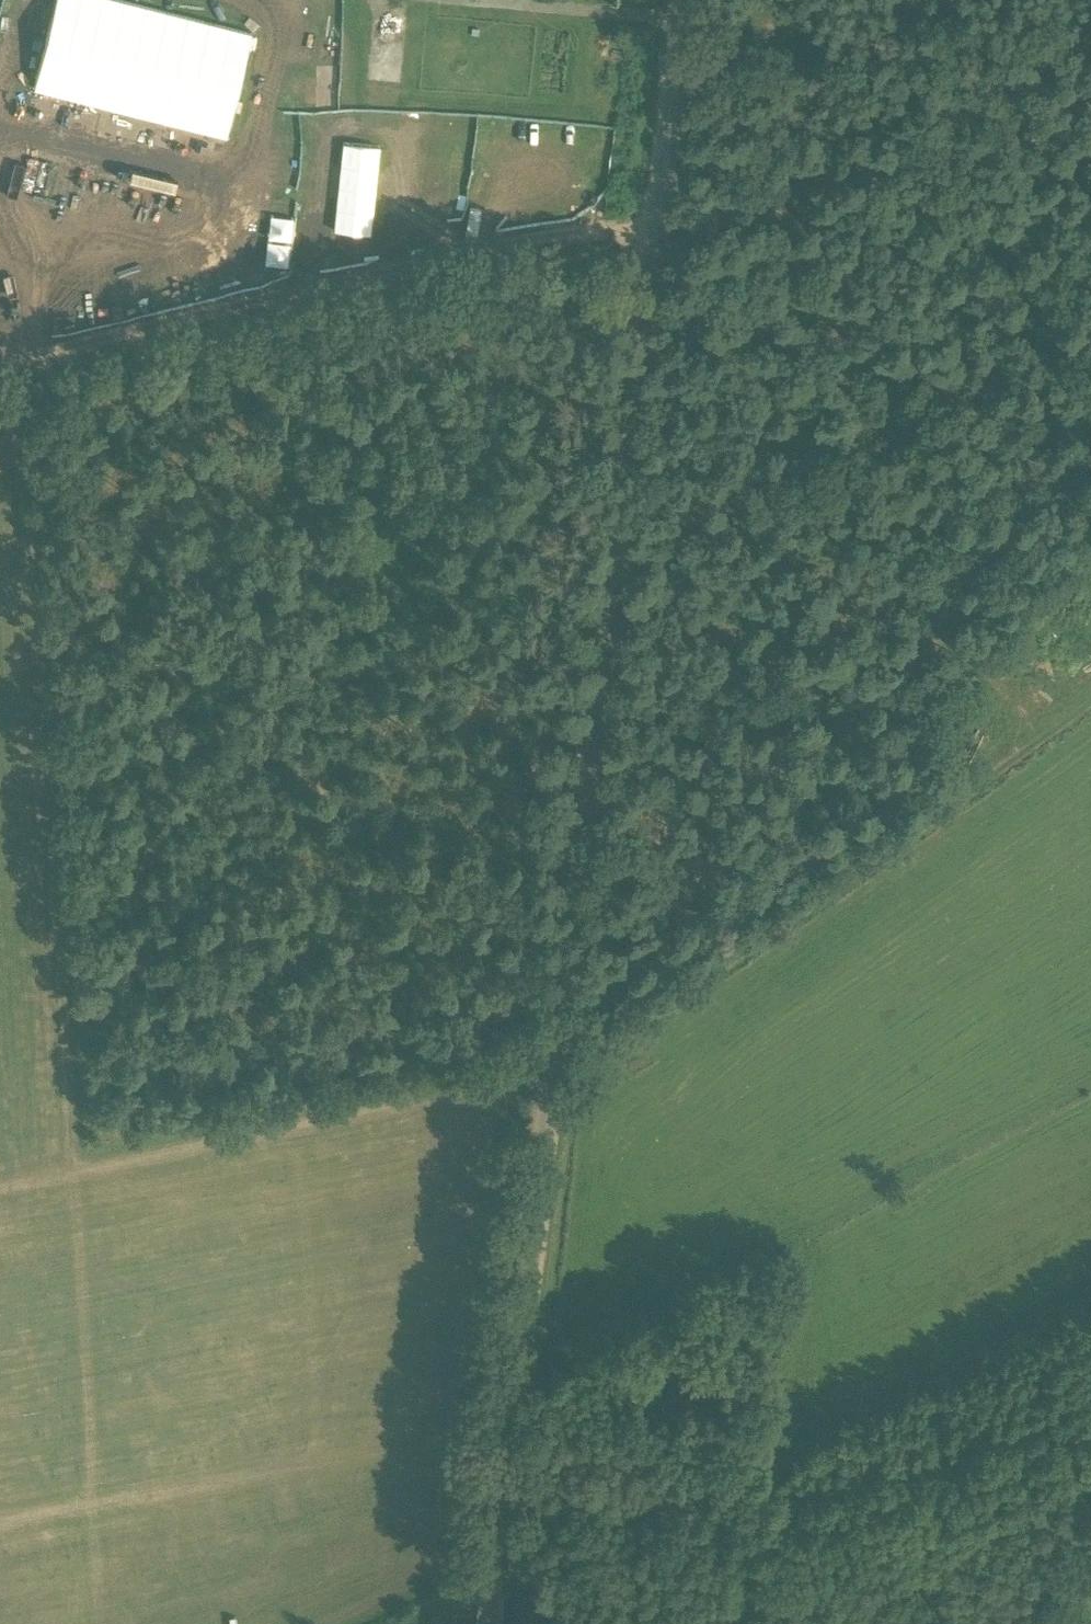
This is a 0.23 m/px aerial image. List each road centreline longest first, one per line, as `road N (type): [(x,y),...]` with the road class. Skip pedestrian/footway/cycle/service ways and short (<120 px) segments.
road 1 (unclassified): [(491,1623),(575,861),(685,0)]
road 2 (track): [(0,360),(501,241),(658,229)]

